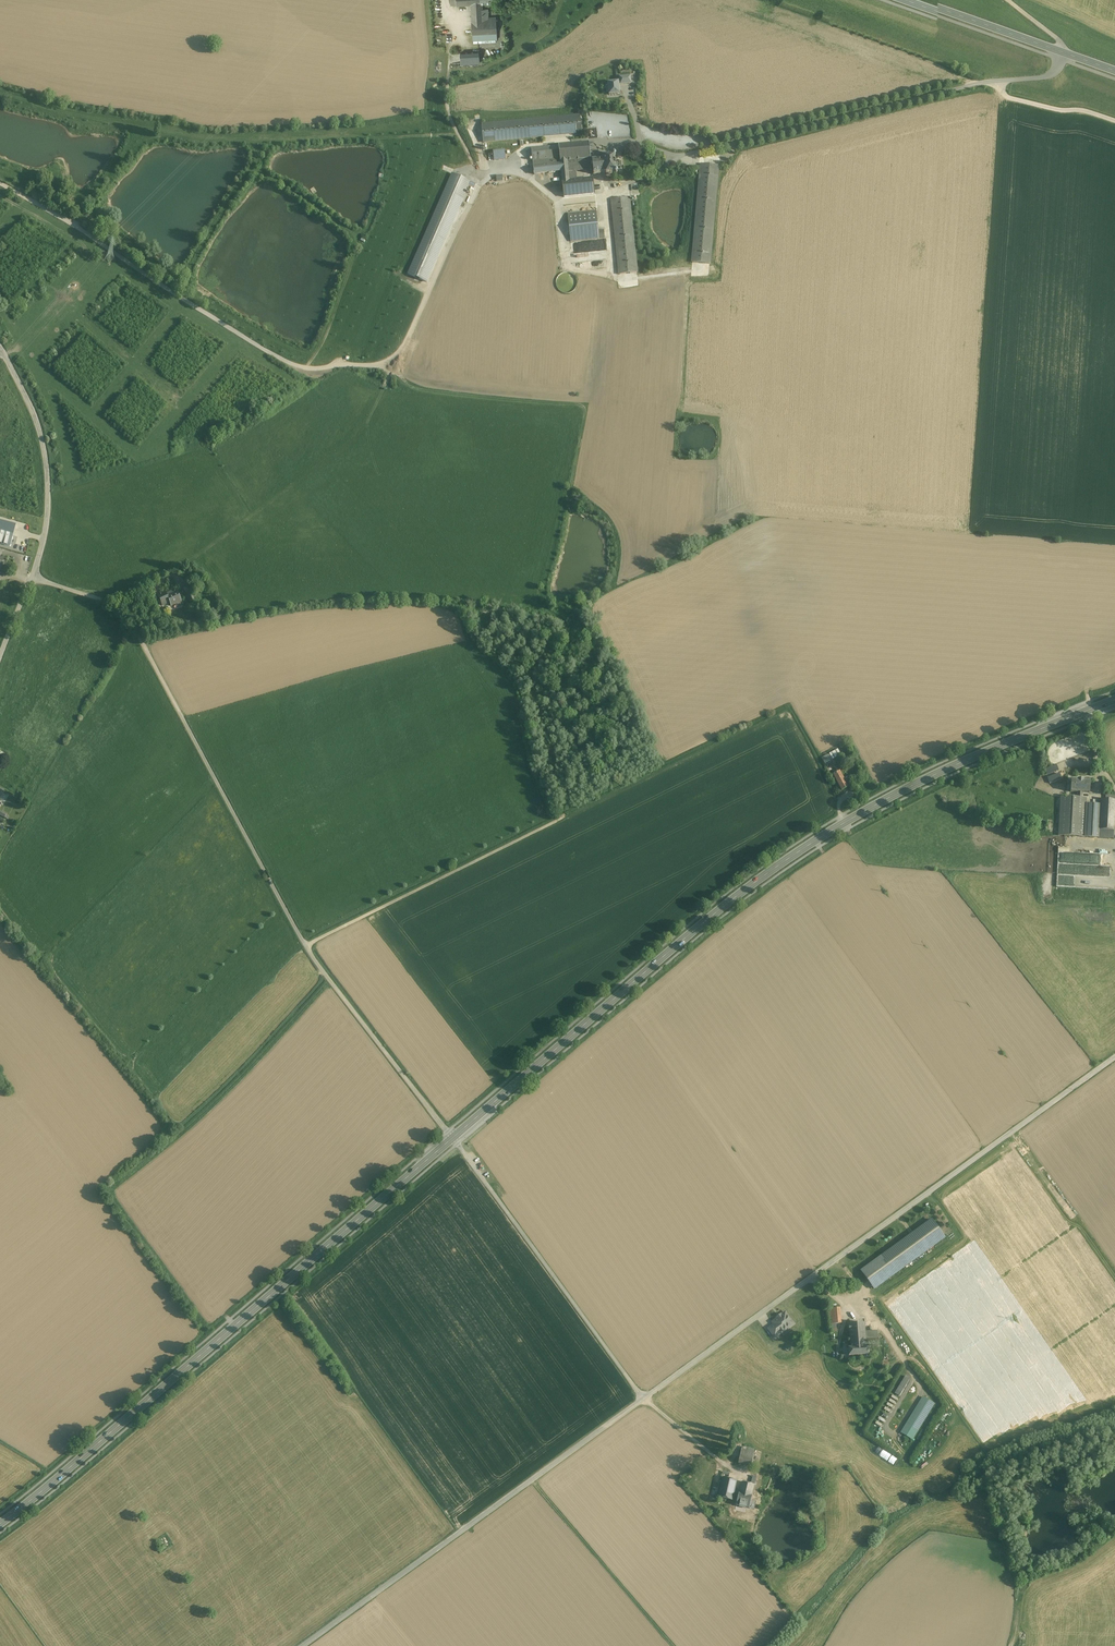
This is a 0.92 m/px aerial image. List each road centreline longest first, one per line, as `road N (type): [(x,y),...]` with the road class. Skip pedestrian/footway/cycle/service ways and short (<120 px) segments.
road 1 (unclassified): [(453,1136),(306,945),(127,611),(31,577)]
road 2 (track): [(122,608),(366,427),(481,178),(513,165),(527,145),(595,138)]
road 3 (primary): [(0,1524),(453,1136)]
road 4 (unclassified): [(1114,1057),(644,1399)]
road 5 (primary): [(453,1136),(750,886),(899,793)]
road 6 (track): [(0,183),(292,364),(394,366)]
road 7 (unclassified): [(644,1399),(304,1645)]
road 8 (unclassified): [(458,1142),(644,1399)]
road 9 (track): [(306,945),(564,816)]
road 10 (unclassified): [(2,349),(44,446),(47,517),(31,577)]
road 11 (primary): [(899,793),(1114,699)]
road 12 (track): [(532,1480),(673,1645)]
road 13 (secondary): [(1114,72),(910,0)]
road 14 (track): [(481,178),(448,115),(447,0)]
road 15 (track): [(1114,123),(1009,91),(996,79)]

